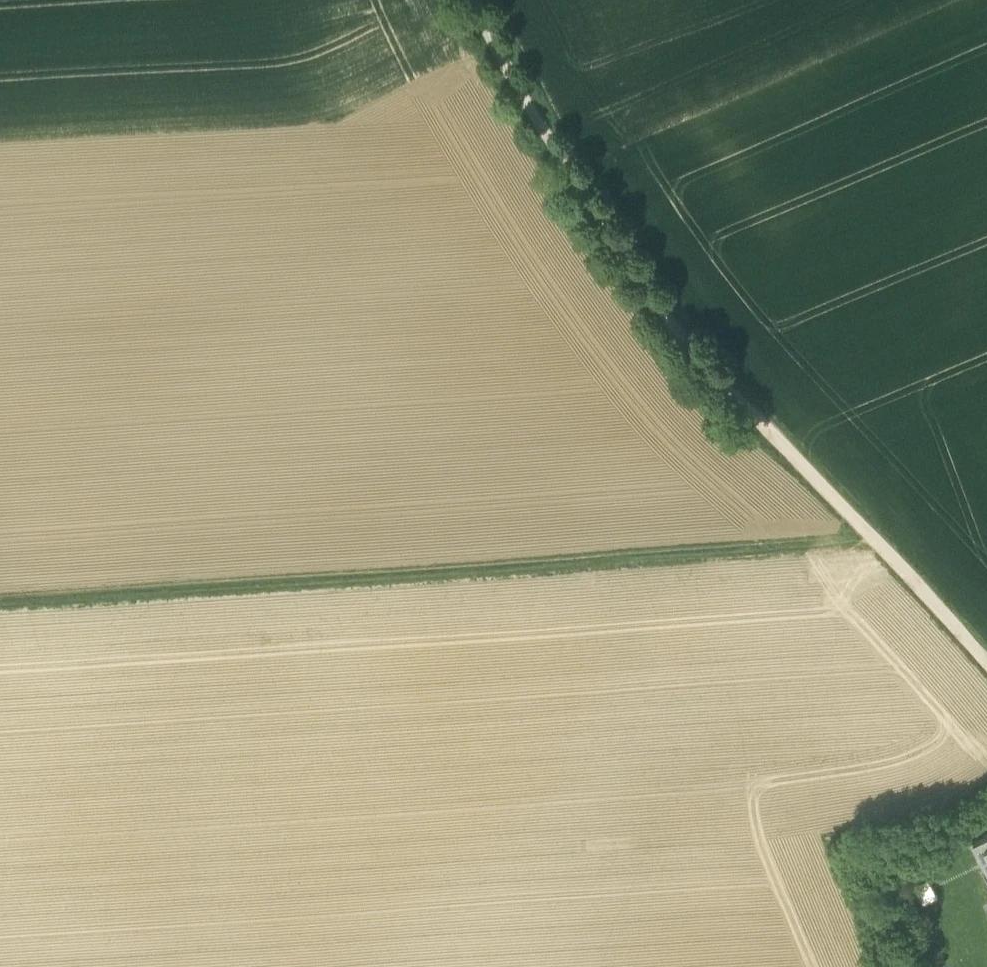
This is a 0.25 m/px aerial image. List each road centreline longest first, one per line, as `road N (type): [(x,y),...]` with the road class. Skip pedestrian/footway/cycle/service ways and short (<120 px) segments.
road 1 (track): [(0,605),(843,546),(866,530)]
road 2 (track): [(986,661),(685,340),(556,159),(471,0)]

